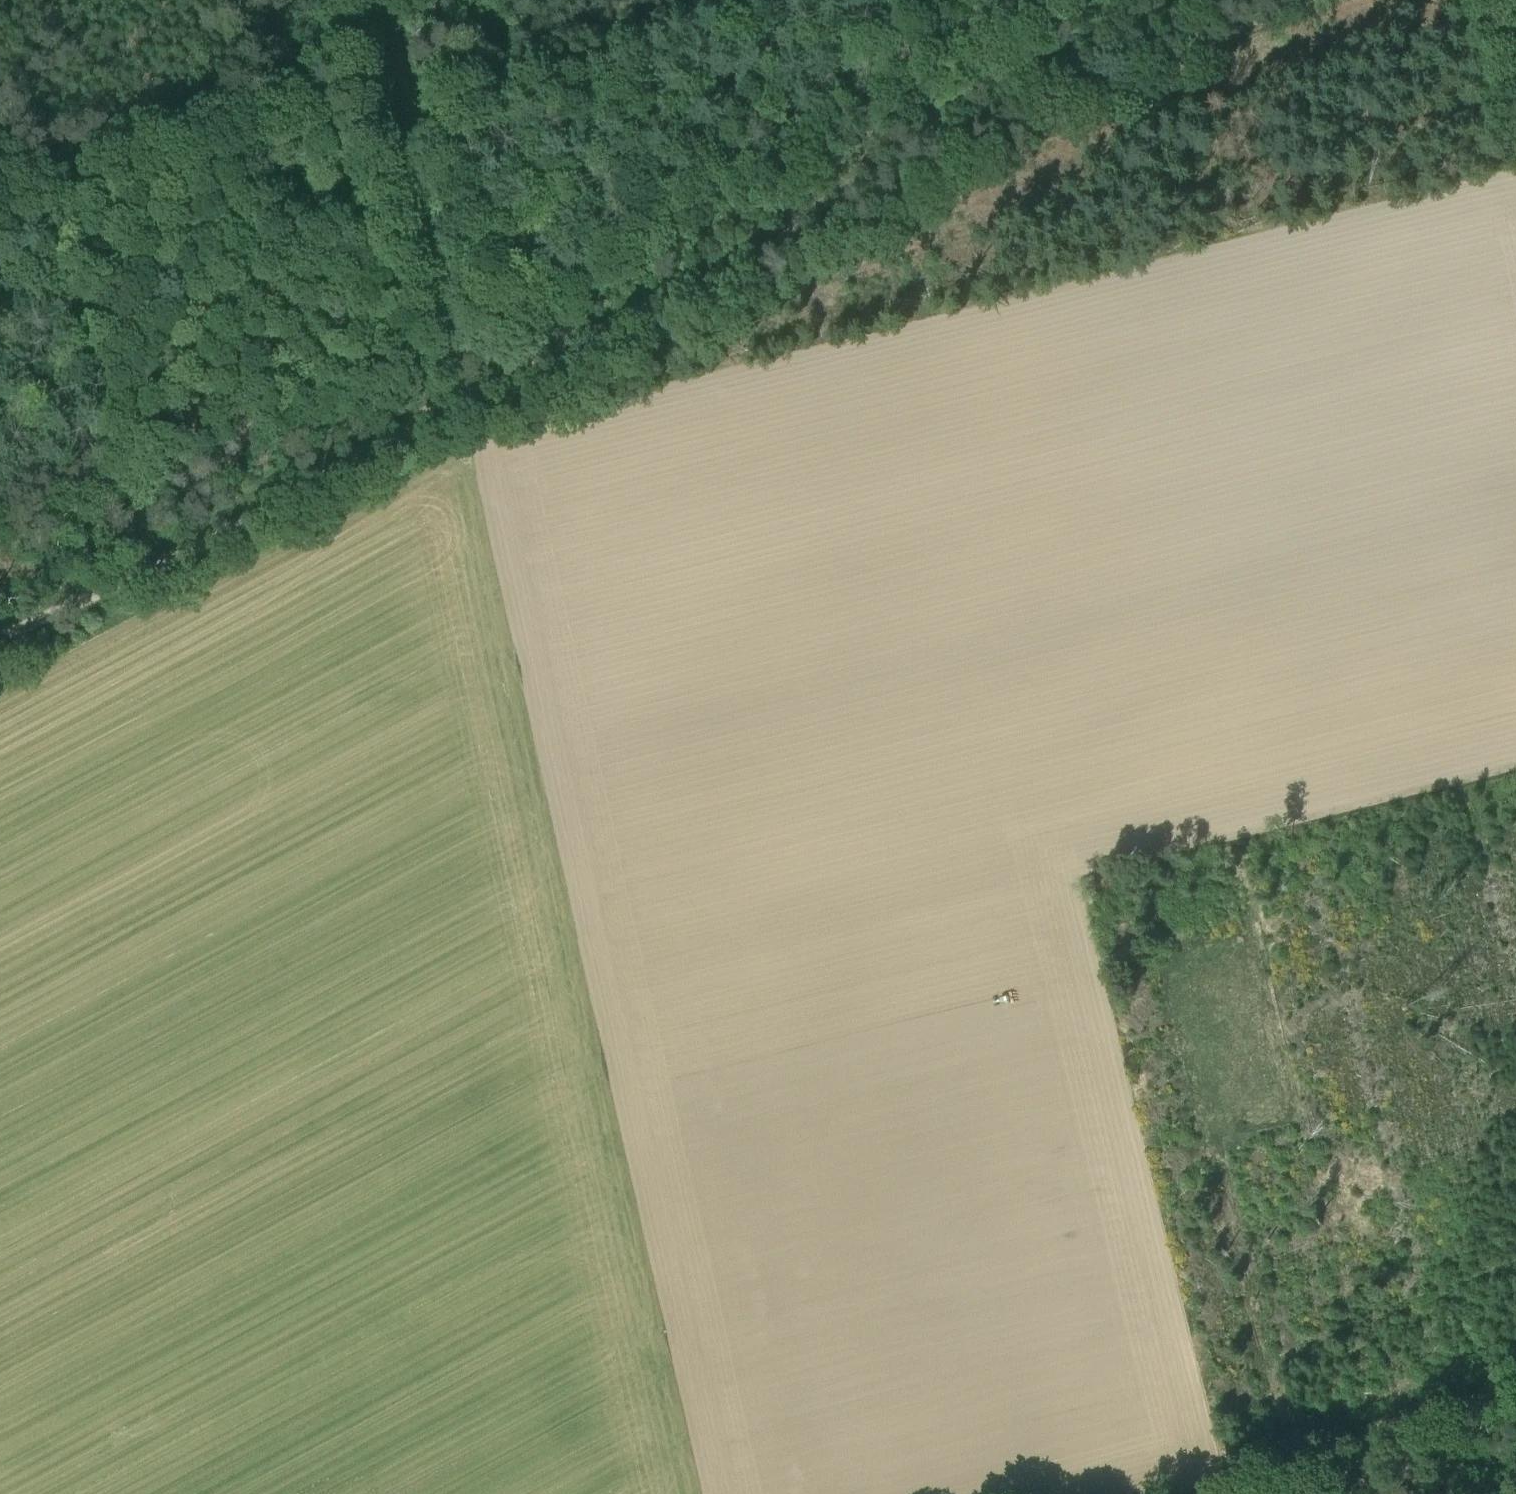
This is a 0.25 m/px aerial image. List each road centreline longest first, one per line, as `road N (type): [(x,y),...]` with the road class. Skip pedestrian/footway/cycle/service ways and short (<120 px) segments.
road 1 (track): [(468,398),(1019,95),(1214,0)]
road 2 (track): [(0,636),(153,573),(468,398)]
road 3 (track): [(373,0),(468,398)]
road 4 (track): [(1179,1493),(1515,1397)]

